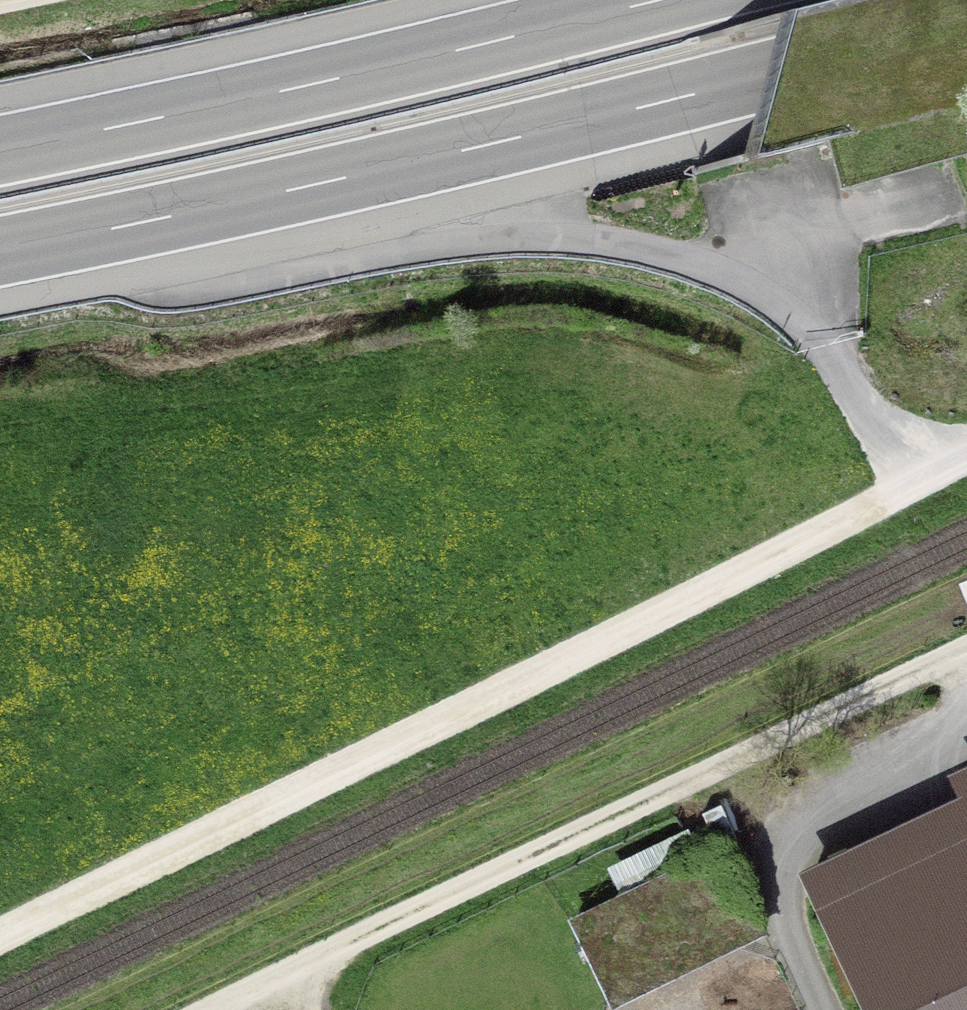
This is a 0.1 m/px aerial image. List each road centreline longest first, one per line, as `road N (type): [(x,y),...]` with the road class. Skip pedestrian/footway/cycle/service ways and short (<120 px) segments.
road 1 (track): [(0,937),(919,487)]
road 2 (motorway): [(0,254),(198,218),(765,81),(966,24)]
road 3 (track): [(966,657),(259,1009)]
road 4 (motorway): [(659,0),(0,149)]

